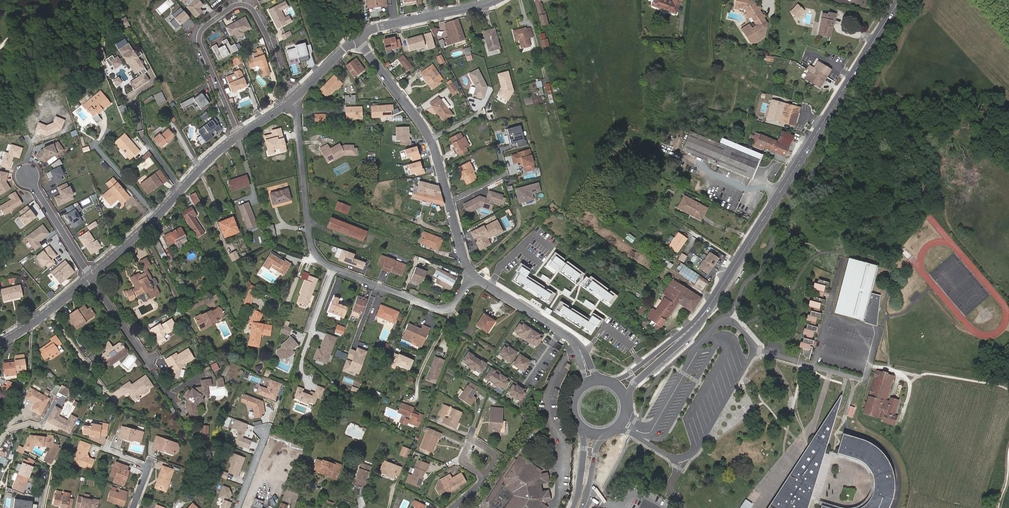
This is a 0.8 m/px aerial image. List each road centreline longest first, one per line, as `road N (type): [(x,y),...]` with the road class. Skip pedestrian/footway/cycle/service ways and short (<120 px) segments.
road 1 (primary): [(703,316),(895,9)]
road 2 (residential): [(292,101),(316,254),(440,308),(449,308),(473,276)]
road 3 (residential): [(292,101),(254,11),(233,6),(204,27),(199,42),(239,135)]
road 4 (residential): [(357,38),(433,144),(473,276)]
road 5 (residential): [(90,278),(239,135)]
road 6 (track): [(308,220),(357,244),(380,237),(467,266)]
road 7 (track): [(182,189),(141,131),(136,94),(155,82),(144,61)]
road 8 (residential): [(357,38),(495,0)]
road 9 (track): [(449,308),(418,398),(403,398),(414,385)]
road 10 (track): [(157,216),(97,147),(107,118)]

